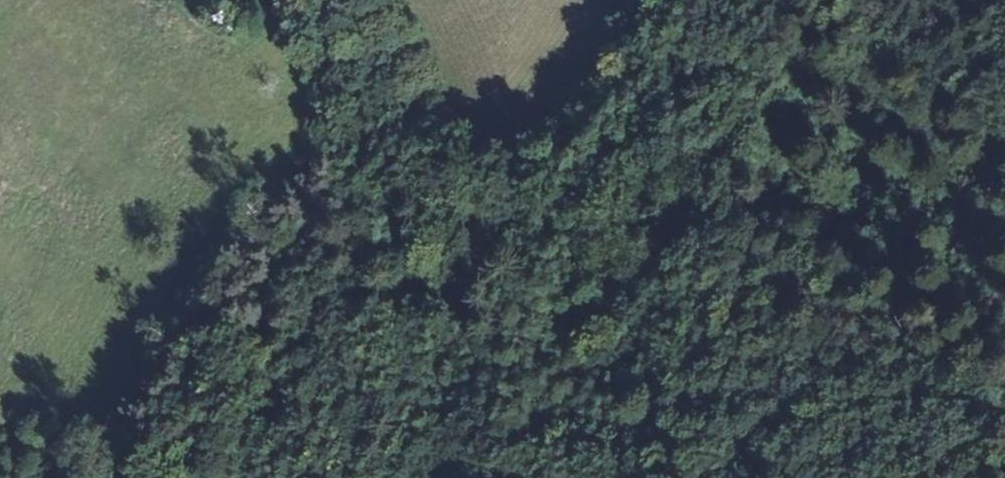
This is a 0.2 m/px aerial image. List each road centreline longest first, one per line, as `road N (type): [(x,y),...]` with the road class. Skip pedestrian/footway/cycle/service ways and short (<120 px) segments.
road 1 (track): [(253,467),(392,354),(493,242),(656,114),(737,0)]
road 2 (track): [(354,0),(379,47),(412,161),(282,376),(253,467)]
road 3 (track): [(656,114),(877,144)]

